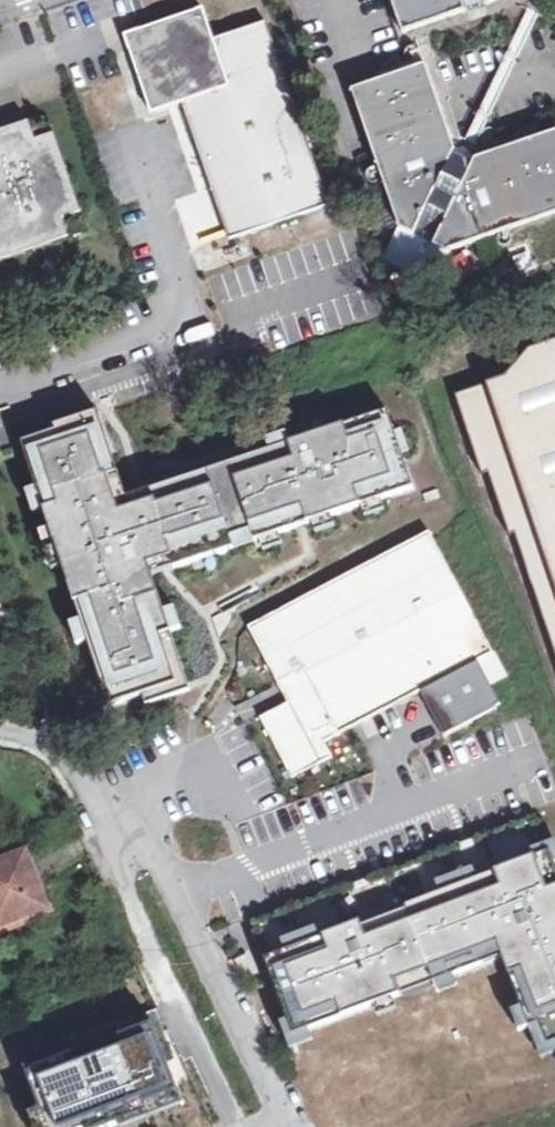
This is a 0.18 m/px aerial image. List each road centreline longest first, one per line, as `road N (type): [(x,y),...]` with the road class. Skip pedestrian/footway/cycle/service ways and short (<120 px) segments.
road 1 (residential): [(0,735),(45,741),(129,830),(177,899),(289,1126)]
road 2 (residential): [(146,140),(198,319)]

